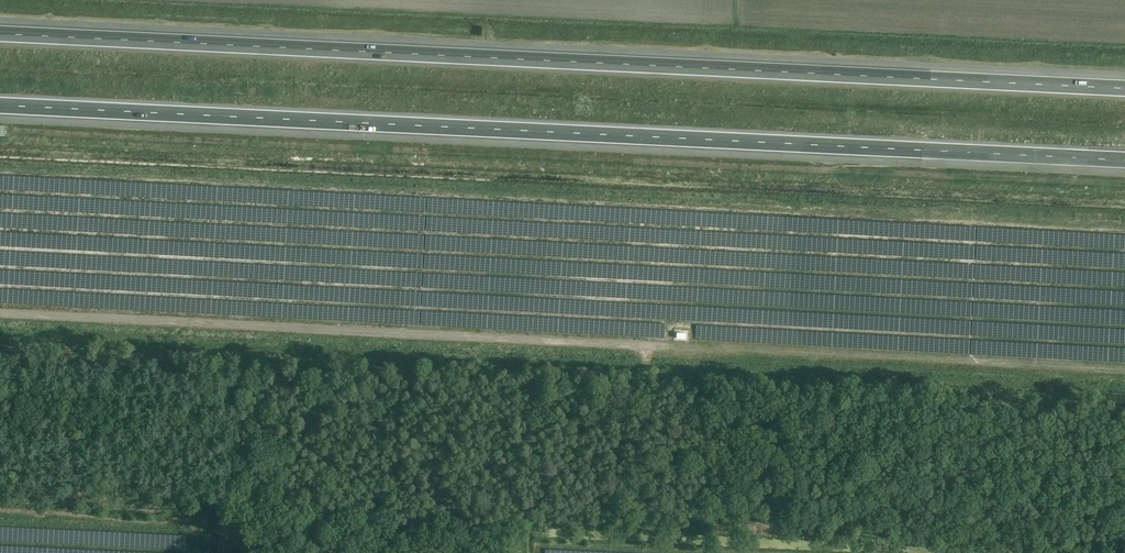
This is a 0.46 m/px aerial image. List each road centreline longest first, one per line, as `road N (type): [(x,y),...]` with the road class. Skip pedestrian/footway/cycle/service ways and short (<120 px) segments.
road 1 (motorway): [(0,105),(1124,161)]
road 2 (motorway): [(1124,89),(0,34)]

